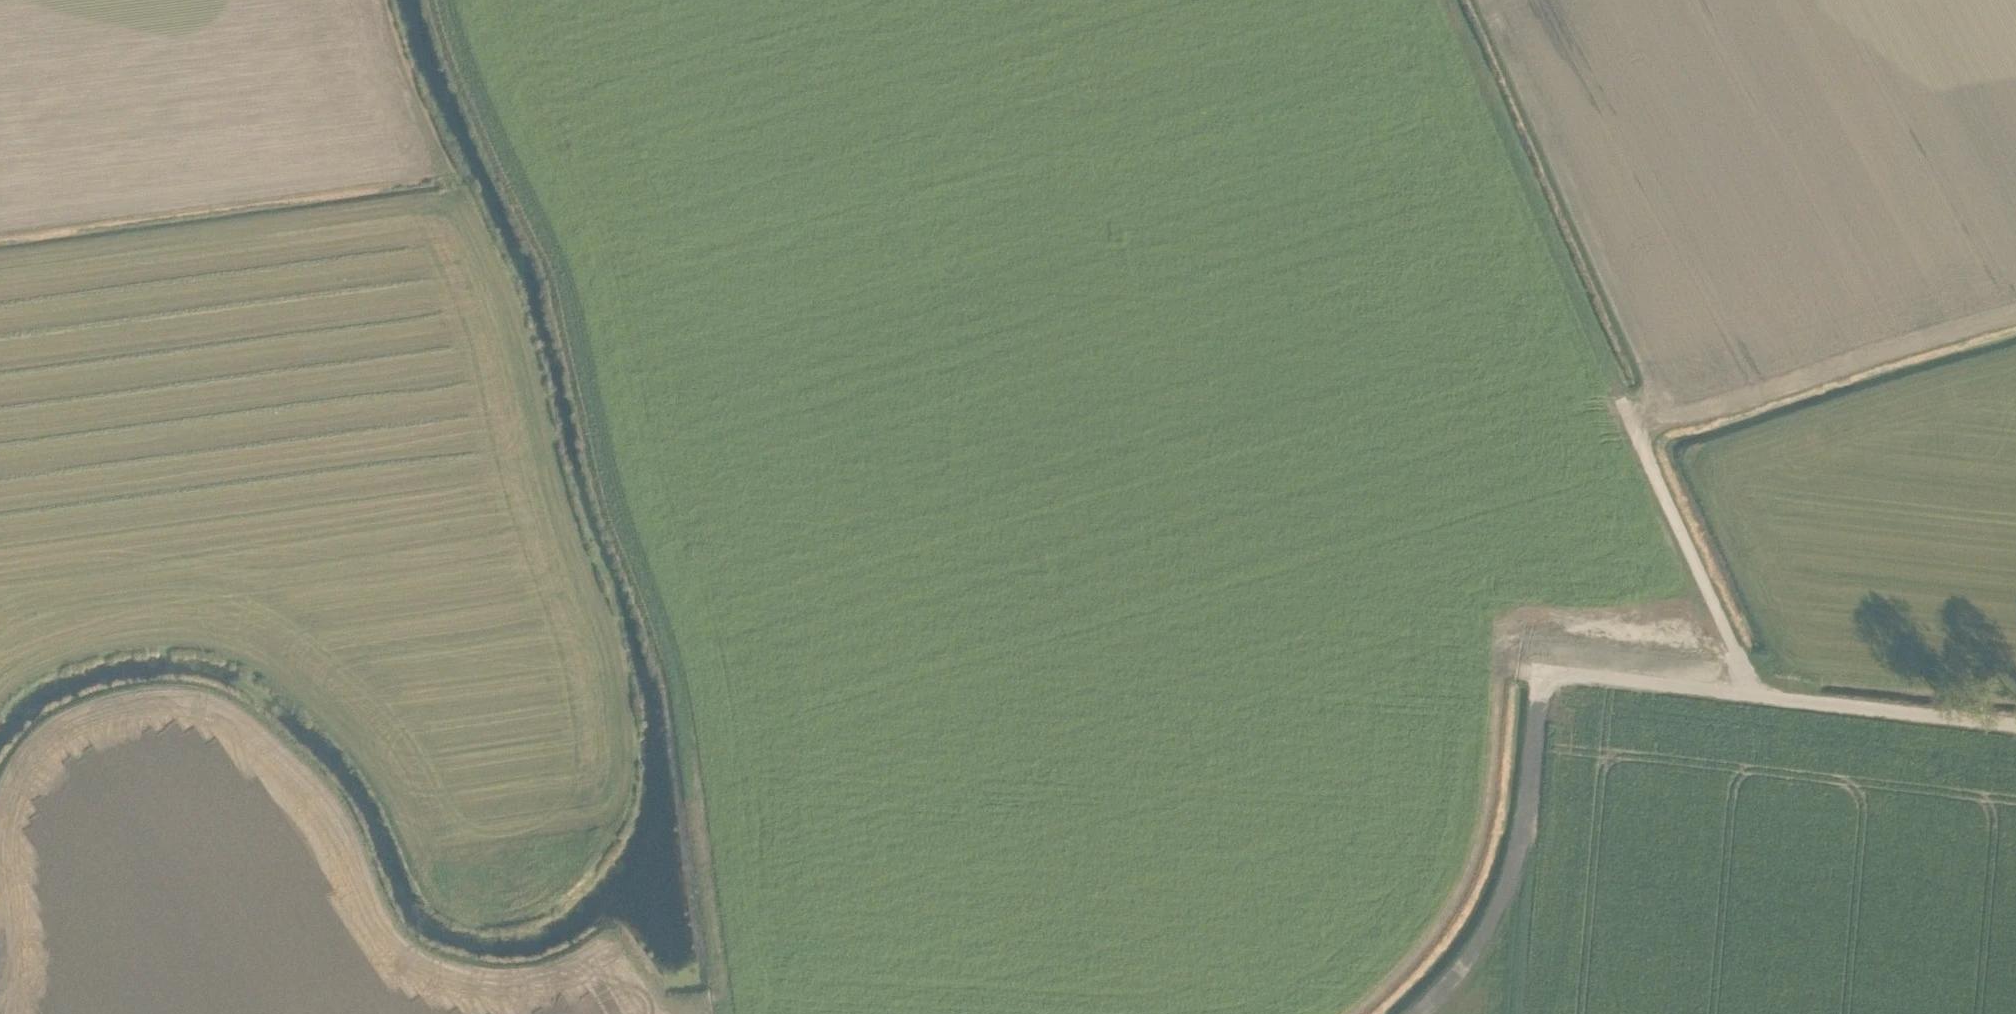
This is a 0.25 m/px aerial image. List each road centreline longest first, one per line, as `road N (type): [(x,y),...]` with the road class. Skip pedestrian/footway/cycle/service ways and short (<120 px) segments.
road 1 (track): [(1545,671),(1509,869),(1464,966),(1419,1013)]
road 2 (track): [(664,1013),(623,936),(577,891)]

